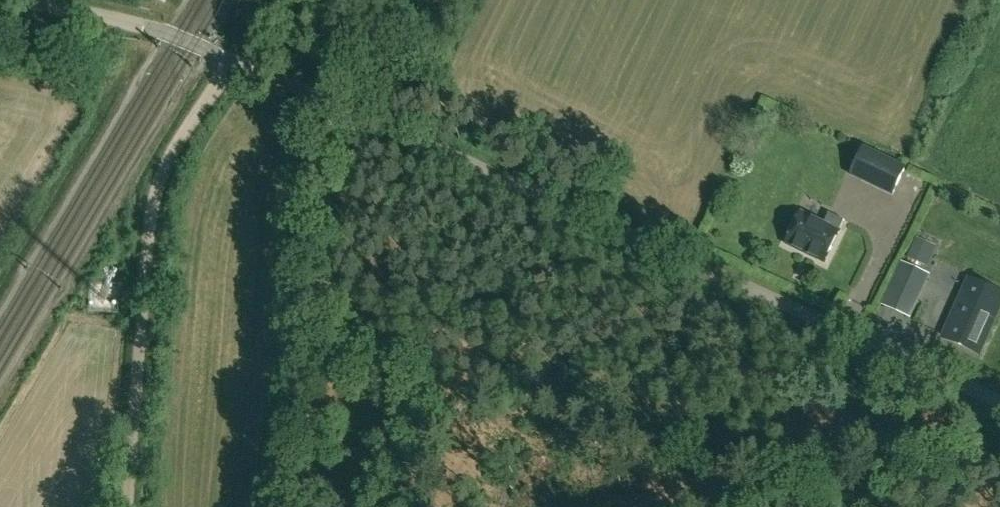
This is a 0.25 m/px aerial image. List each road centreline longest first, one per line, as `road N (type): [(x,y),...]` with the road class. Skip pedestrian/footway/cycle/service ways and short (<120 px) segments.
road 1 (unclassified): [(999,402),(231,62)]
road 2 (track): [(19,0),(150,25),(231,62),(159,182),(128,506)]

